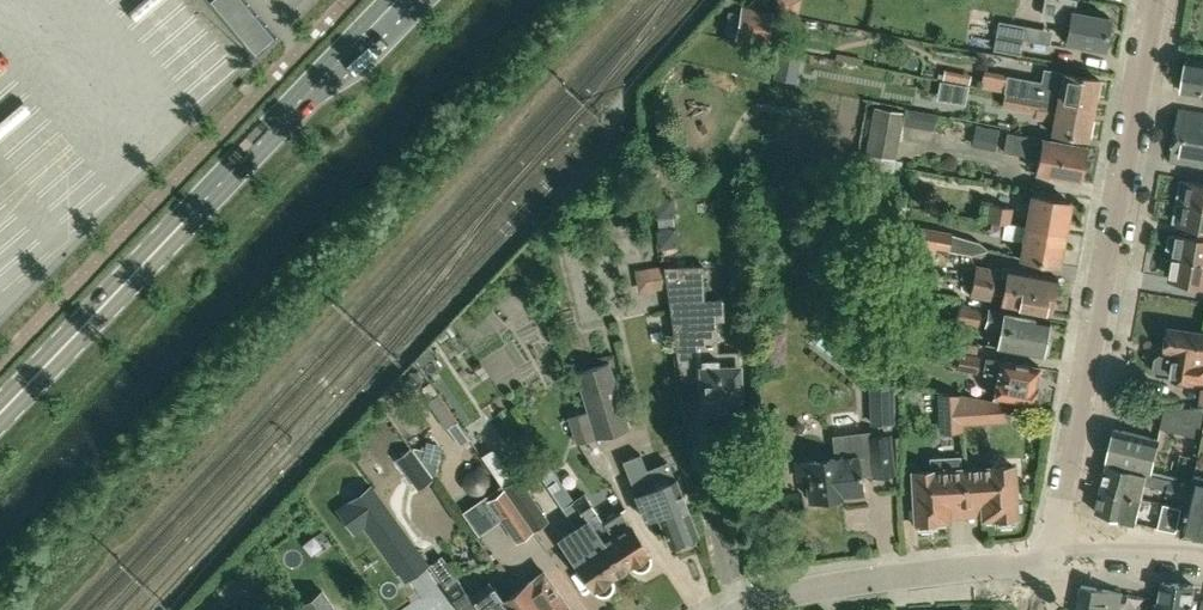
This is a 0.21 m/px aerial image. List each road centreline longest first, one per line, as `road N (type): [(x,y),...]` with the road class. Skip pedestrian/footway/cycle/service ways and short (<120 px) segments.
road 1 (residential): [(1051,556),(1155,0)]
road 2 (primary): [(314,86),(0,413)]
road 3 (residential): [(747,609),(817,584),(1051,556)]
road 4 (residential): [(1202,560),(1051,556)]

